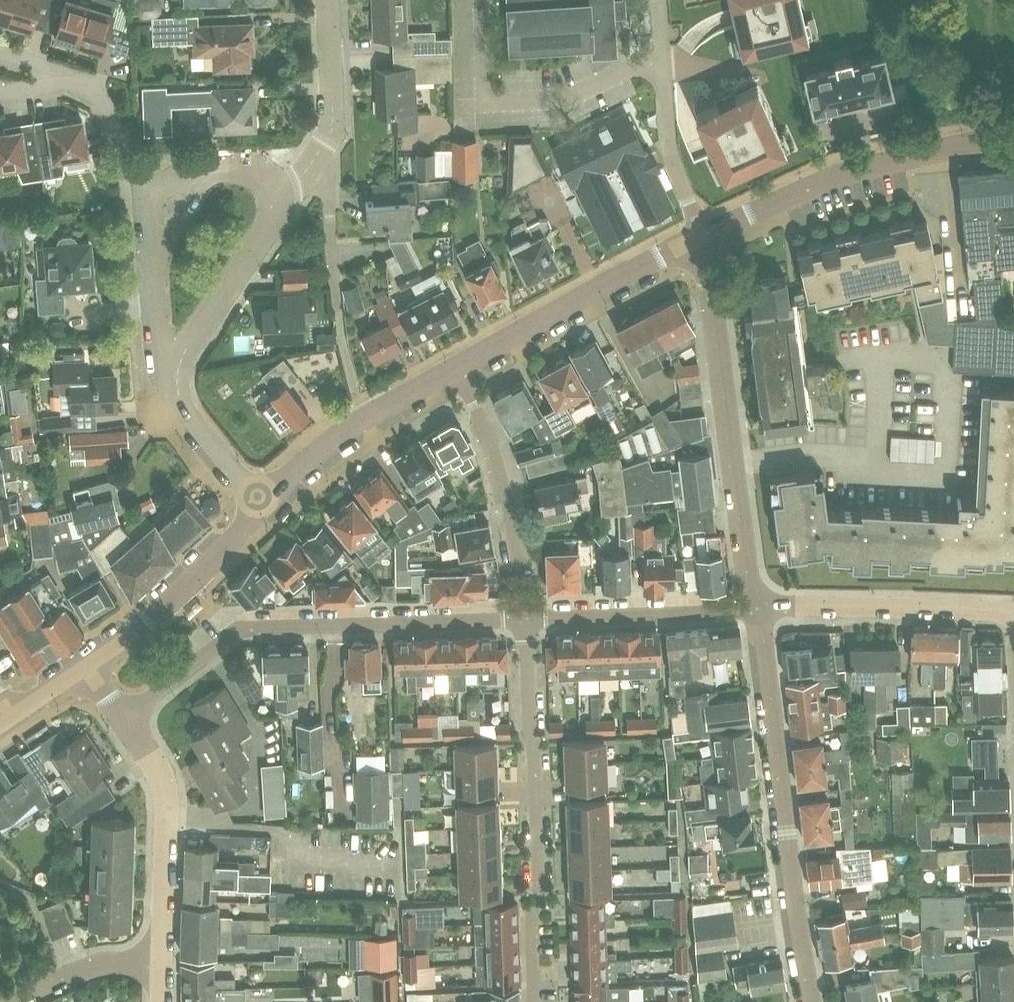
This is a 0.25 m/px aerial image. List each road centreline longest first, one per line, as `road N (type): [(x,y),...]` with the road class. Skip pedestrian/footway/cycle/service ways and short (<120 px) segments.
road 1 (residential): [(527,621),(251,632),(212,651),(125,721)]
road 2 (residential): [(808,1001),(759,610)]
road 3 (residential): [(544,1001),(527,621)]
road 4 (residential): [(759,610),(708,241)]
road 5 (tertiary): [(1013,142),(938,153),(838,182),(708,241)]
road 6 (tertiary): [(708,241),(463,367)]
road 7 (residential): [(527,621),(505,470),(463,367)]
road 8 (residential): [(164,967),(167,798),(125,721)]
road 9 (residential): [(1013,613),(759,610)]
road 10 (residential): [(708,241),(677,159),(661,0)]
road 11 (tertiary): [(463,367),(368,421),(269,509)]
road 12 (tertiary): [(269,509),(89,667)]
road 13 (residential): [(759,610),(527,621)]
road 14 (residential): [(179,382),(284,207)]
road 15 (residential): [(163,203),(157,214),(167,328),(179,382)]
road 16 (residential): [(316,163),(338,131),(332,0)]
road 17 (residential): [(343,324),(330,189),(316,163)]
road 18 (residential): [(269,509),(191,414),(179,382)]
road 19 (residential): [(16,1001),(81,972),(164,967)]
road 20 (residential): [(284,207),(252,181),(212,174),(171,189),(163,203)]
road 21 (residential): [(91,92),(112,114),(135,174),(163,203)]

